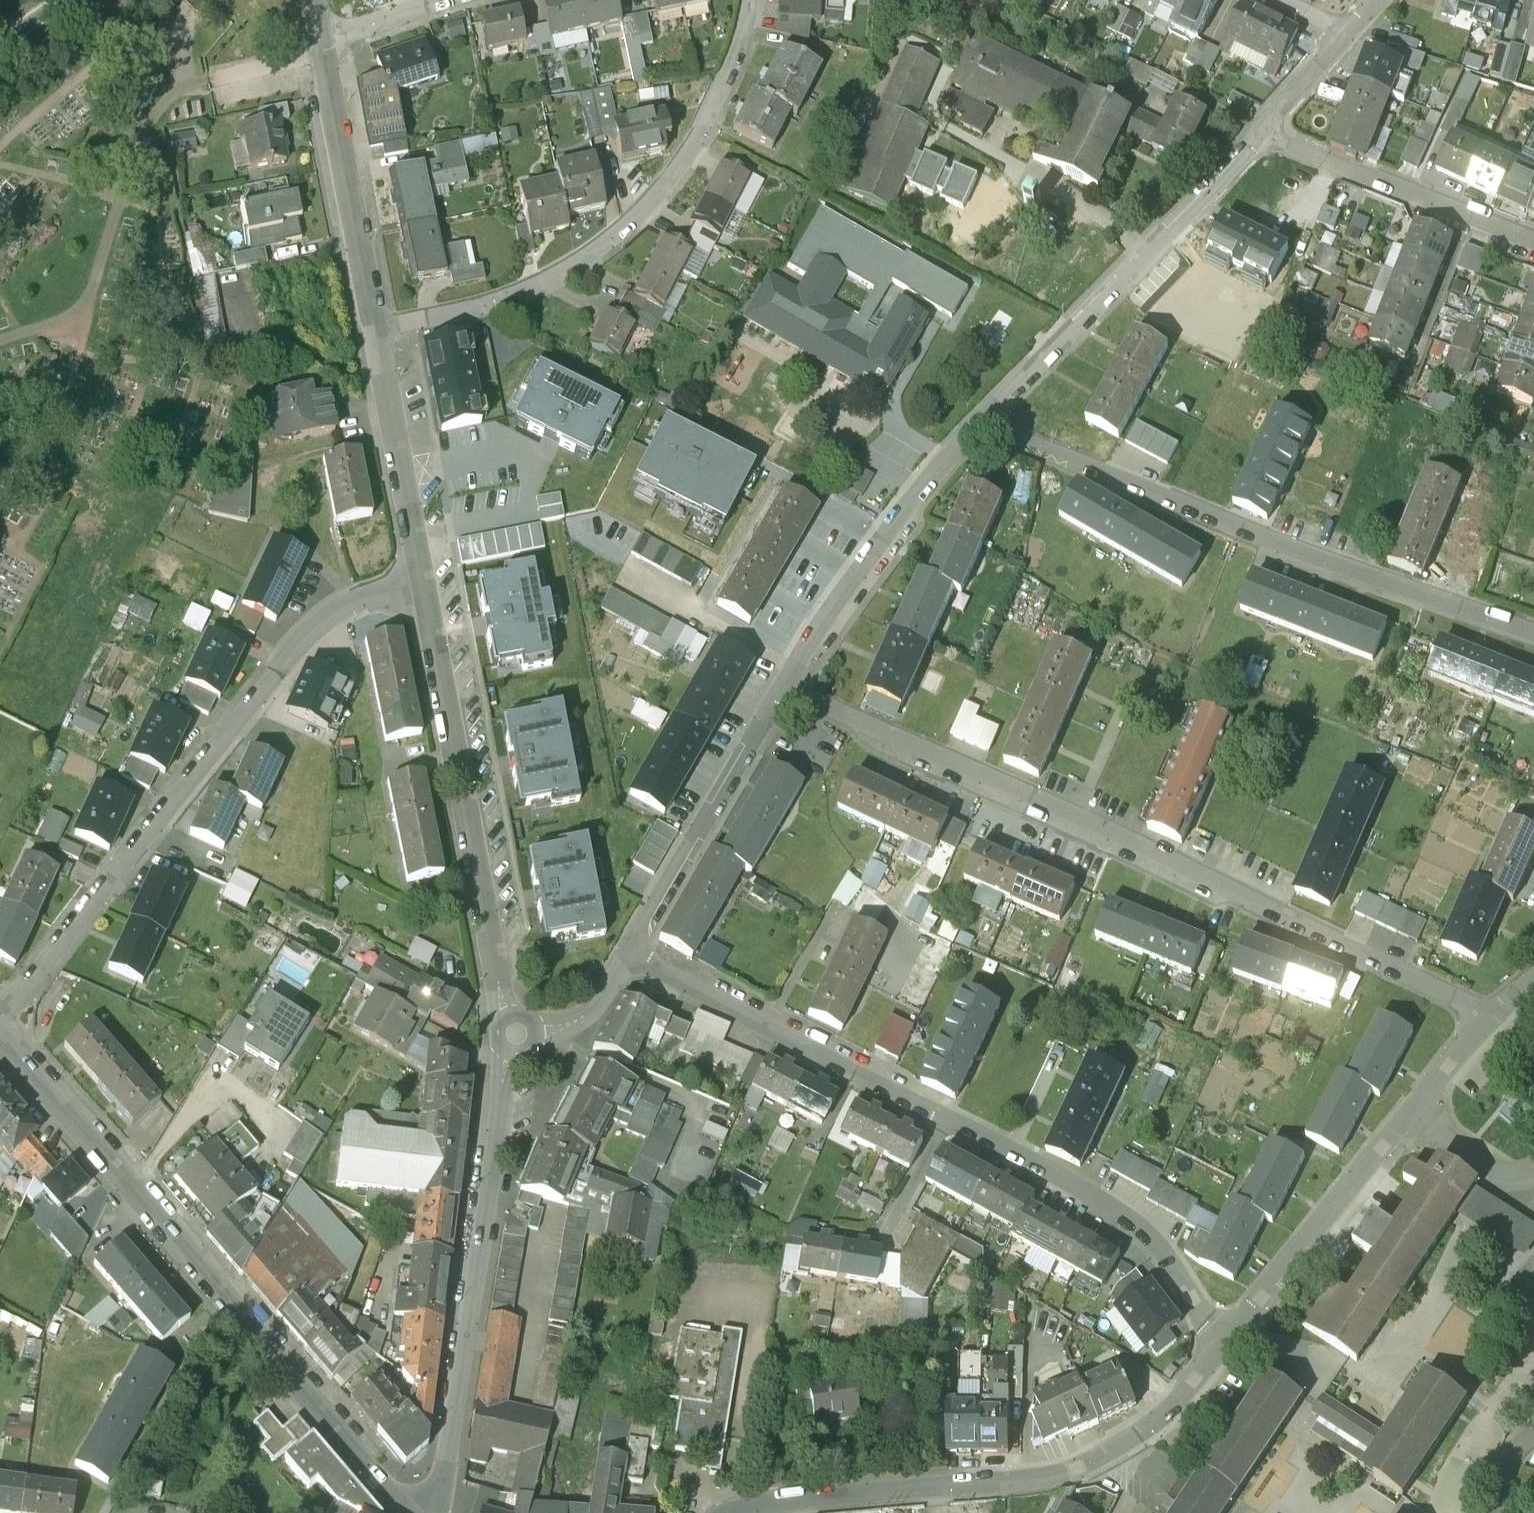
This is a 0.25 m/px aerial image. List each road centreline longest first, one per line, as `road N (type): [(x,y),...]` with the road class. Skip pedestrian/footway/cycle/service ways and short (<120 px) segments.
road 1 (residential): [(1489,1020),(1211,879),(781,690)]
road 2 (residential): [(630,954),(1112,1207),(1176,1267),(1222,1346)]
road 3 (tertiary): [(0,1036),(412,1512)]
road 4 (residential): [(425,584),(363,601),(318,625),(0,1018)]
road 5 (residential): [(1533,635),(975,429)]
road 6 (residential): [(381,332),(524,295),(609,246),(662,193),(708,124),(747,0)]
road 7 (residential): [(1222,1346),(1170,1410),(1073,1470),(748,1512)]
road 8 (residential): [(517,1036),(431,1512)]
road 9 (residential): [(517,1036),(425,584)]
road 10 (residential): [(1489,1020),(1222,1346)]
road 11 (residential): [(1265,131),(975,429)]
road 12 (residential): [(975,429),(781,690)]
road 13 (residential): [(781,690),(630,954)]
road 14 (residential): [(1265,131),(1533,238)]
road 15 (residential): [(326,44),(378,317)]
road 16 (residential): [(425,584),(381,332)]
road 17 (residential): [(630,954),(590,1020),(562,1032),(517,1036)]
road 18 (residential): [(326,44),(453,0)]
road 19 (residential): [(1347,36),(1265,131)]

